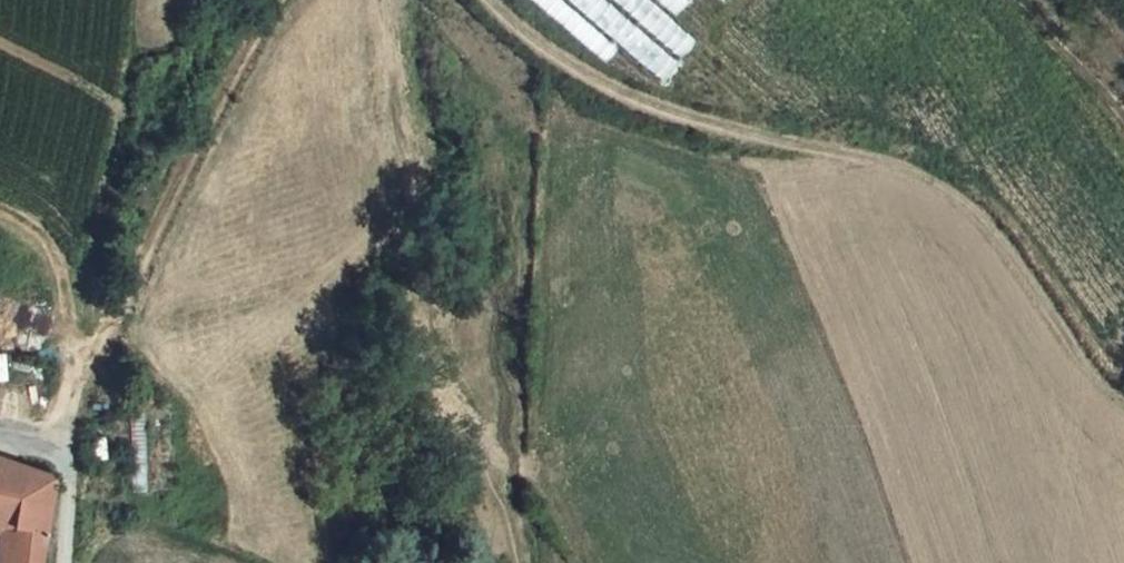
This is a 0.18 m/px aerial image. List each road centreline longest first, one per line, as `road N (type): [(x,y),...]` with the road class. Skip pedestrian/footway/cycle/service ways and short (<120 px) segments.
road 1 (track): [(489,0),(539,42),(627,95),(915,174),(976,211),(1104,385),(1123,399)]
road 2 (track): [(62,444),(87,348),(127,302),(191,147),(277,0)]

